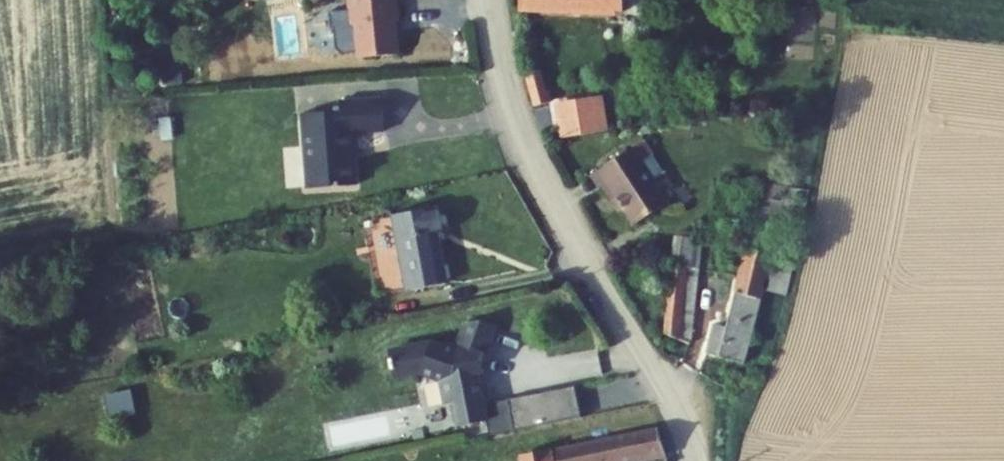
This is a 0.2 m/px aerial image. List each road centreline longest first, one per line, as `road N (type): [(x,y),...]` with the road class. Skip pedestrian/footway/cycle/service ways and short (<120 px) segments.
road 1 (residential): [(696,460),(650,360),(529,146),(505,76),(492,0)]

